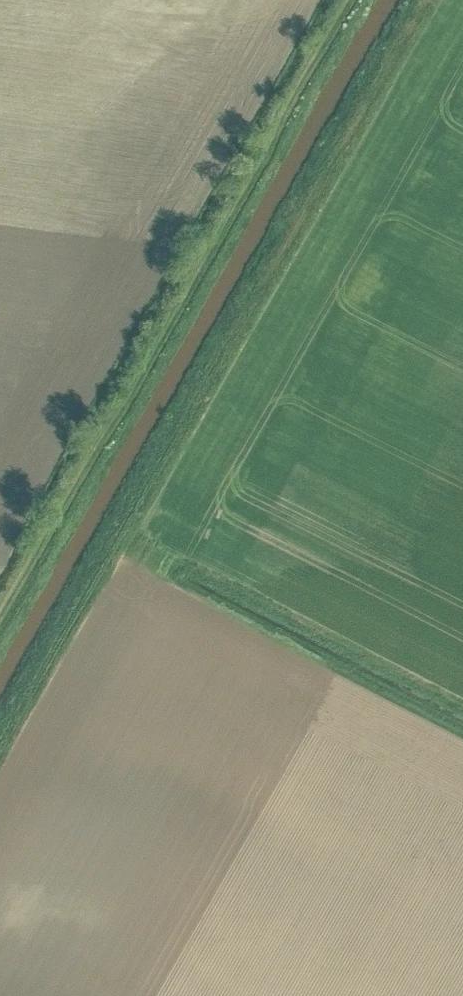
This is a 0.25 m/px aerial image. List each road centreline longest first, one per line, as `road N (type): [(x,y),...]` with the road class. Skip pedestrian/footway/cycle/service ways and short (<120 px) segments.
road 1 (track): [(350,0),(0,612)]

